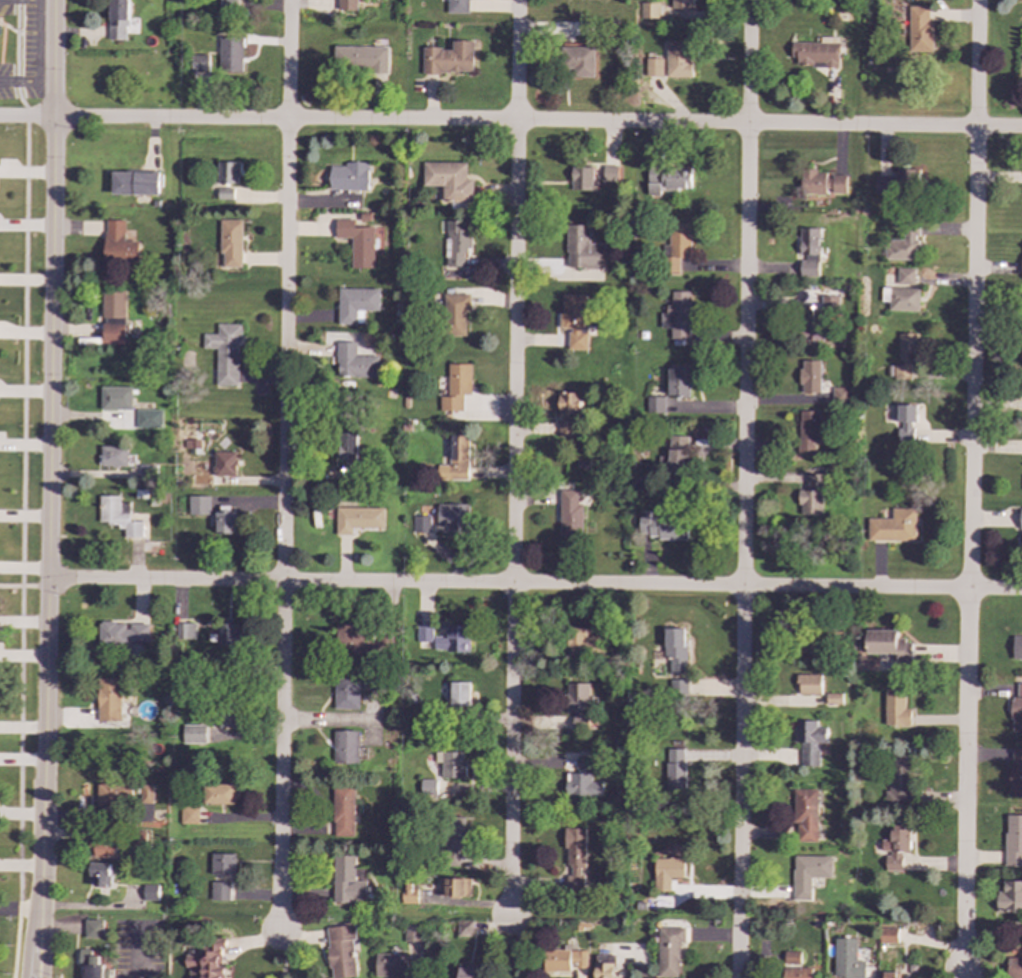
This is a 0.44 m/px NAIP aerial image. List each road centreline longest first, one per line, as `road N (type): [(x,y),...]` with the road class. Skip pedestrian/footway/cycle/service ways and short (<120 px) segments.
road 1 (residential): [(0,118),(1021,128)]
road 2 (residential): [(749,0),(738,977)]
road 3 (residential): [(1021,590),(47,577)]
road 4 (residential): [(977,0),(964,973)]
road 5 (residential): [(289,0),(279,940)]
road 6 (residential): [(518,0),(512,921)]
road 7 (tertiary): [(55,0),(47,577)]
road 8 (tertiary): [(47,577),(33,977)]

